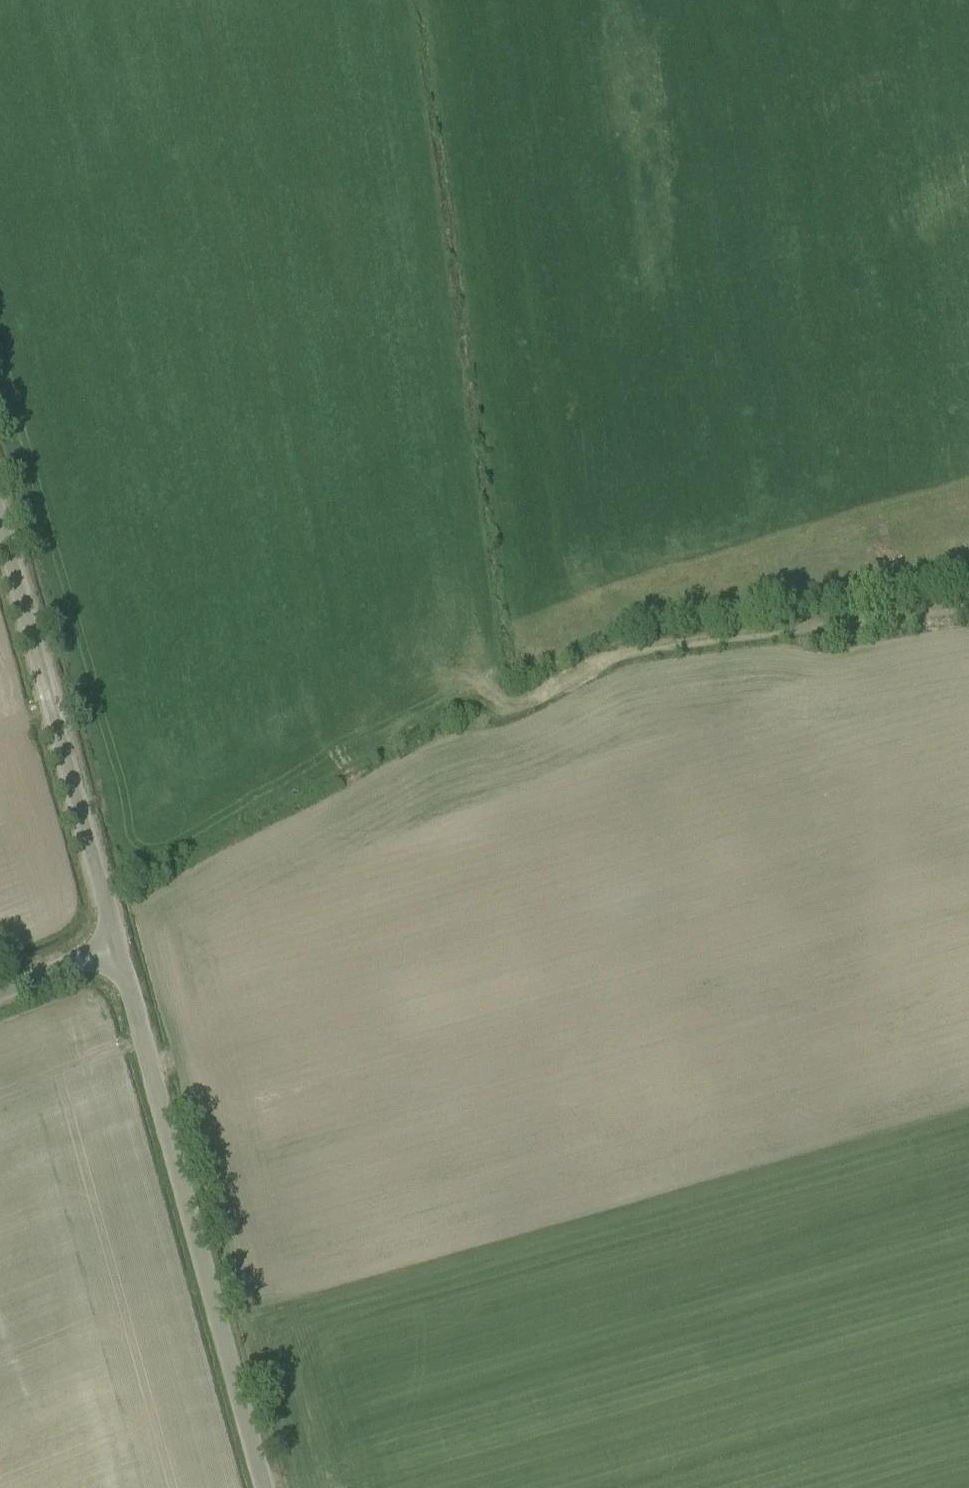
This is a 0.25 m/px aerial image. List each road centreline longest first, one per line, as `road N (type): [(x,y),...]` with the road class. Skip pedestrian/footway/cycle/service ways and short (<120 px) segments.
road 1 (unclassified): [(263,1487),(115,945)]
road 2 (unclassified): [(115,945),(0,513)]
road 3 (unclassified): [(0,991),(115,945)]

